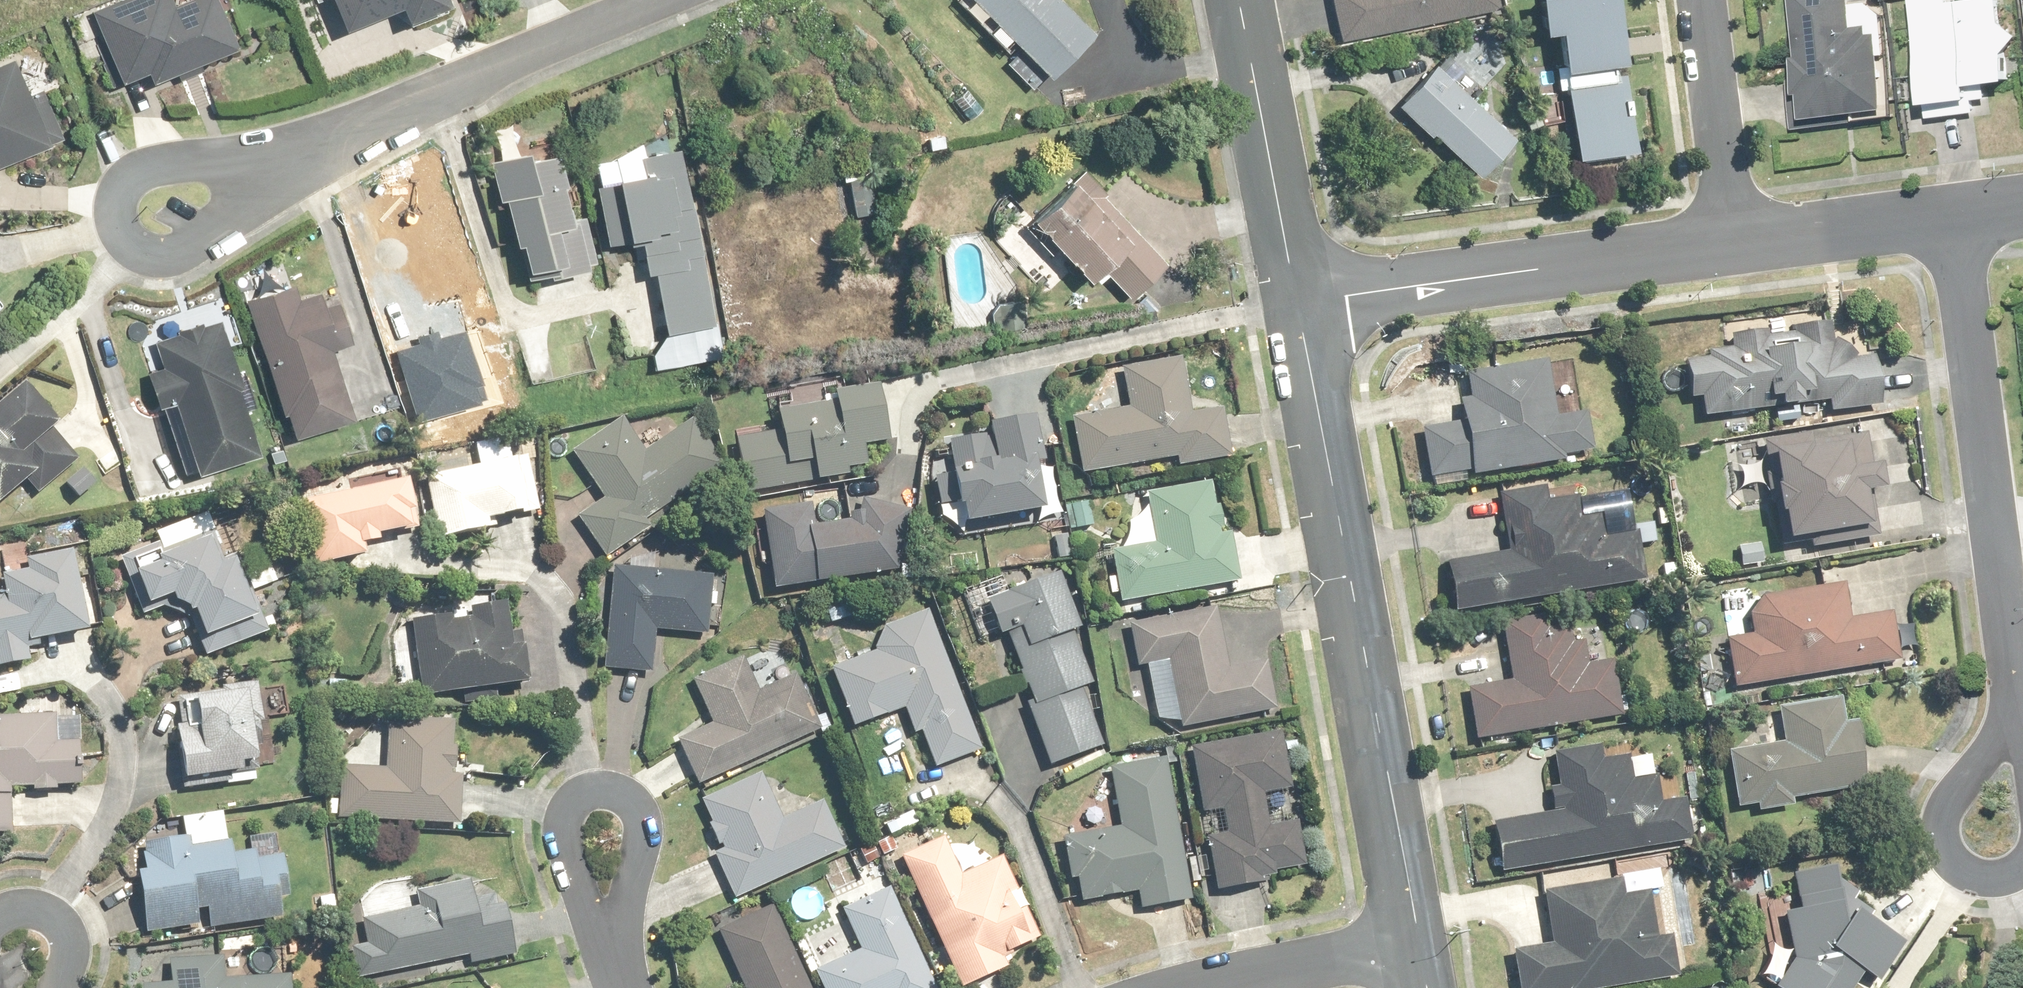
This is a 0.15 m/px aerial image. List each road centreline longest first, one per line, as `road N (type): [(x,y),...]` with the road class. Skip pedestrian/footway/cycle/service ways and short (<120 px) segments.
road 1 (tertiary): [(1419,945),(1297,304)]
road 2 (residential): [(2015,720),(1959,217)]
road 3 (tertiary): [(1297,304),(1733,241)]
road 4 (residential): [(277,167),(672,0)]
road 5 (tertiary): [(1297,304),(1239,0)]
road 6 (residential): [(2015,720),(2022,848),(2008,864),(1987,870),(1966,862),(1955,845),(1957,814)]
road 7 (residential): [(1701,0),(1733,241)]
road 8 (residential): [(137,249),(114,211),(123,180),(137,167),(186,157),(277,167)]
road 9 (tertiary): [(1733,241),(1959,217)]
road 10 (residential): [(1204,987),(1419,945)]
road 11 (residential): [(588,795),(622,799),(642,825),(617,971)]
road 12 (residential): [(617,971),(561,843),(565,815),(588,795)]
road 13 (residential): [(277,167),(252,203),(209,239),(176,255),(137,249)]

